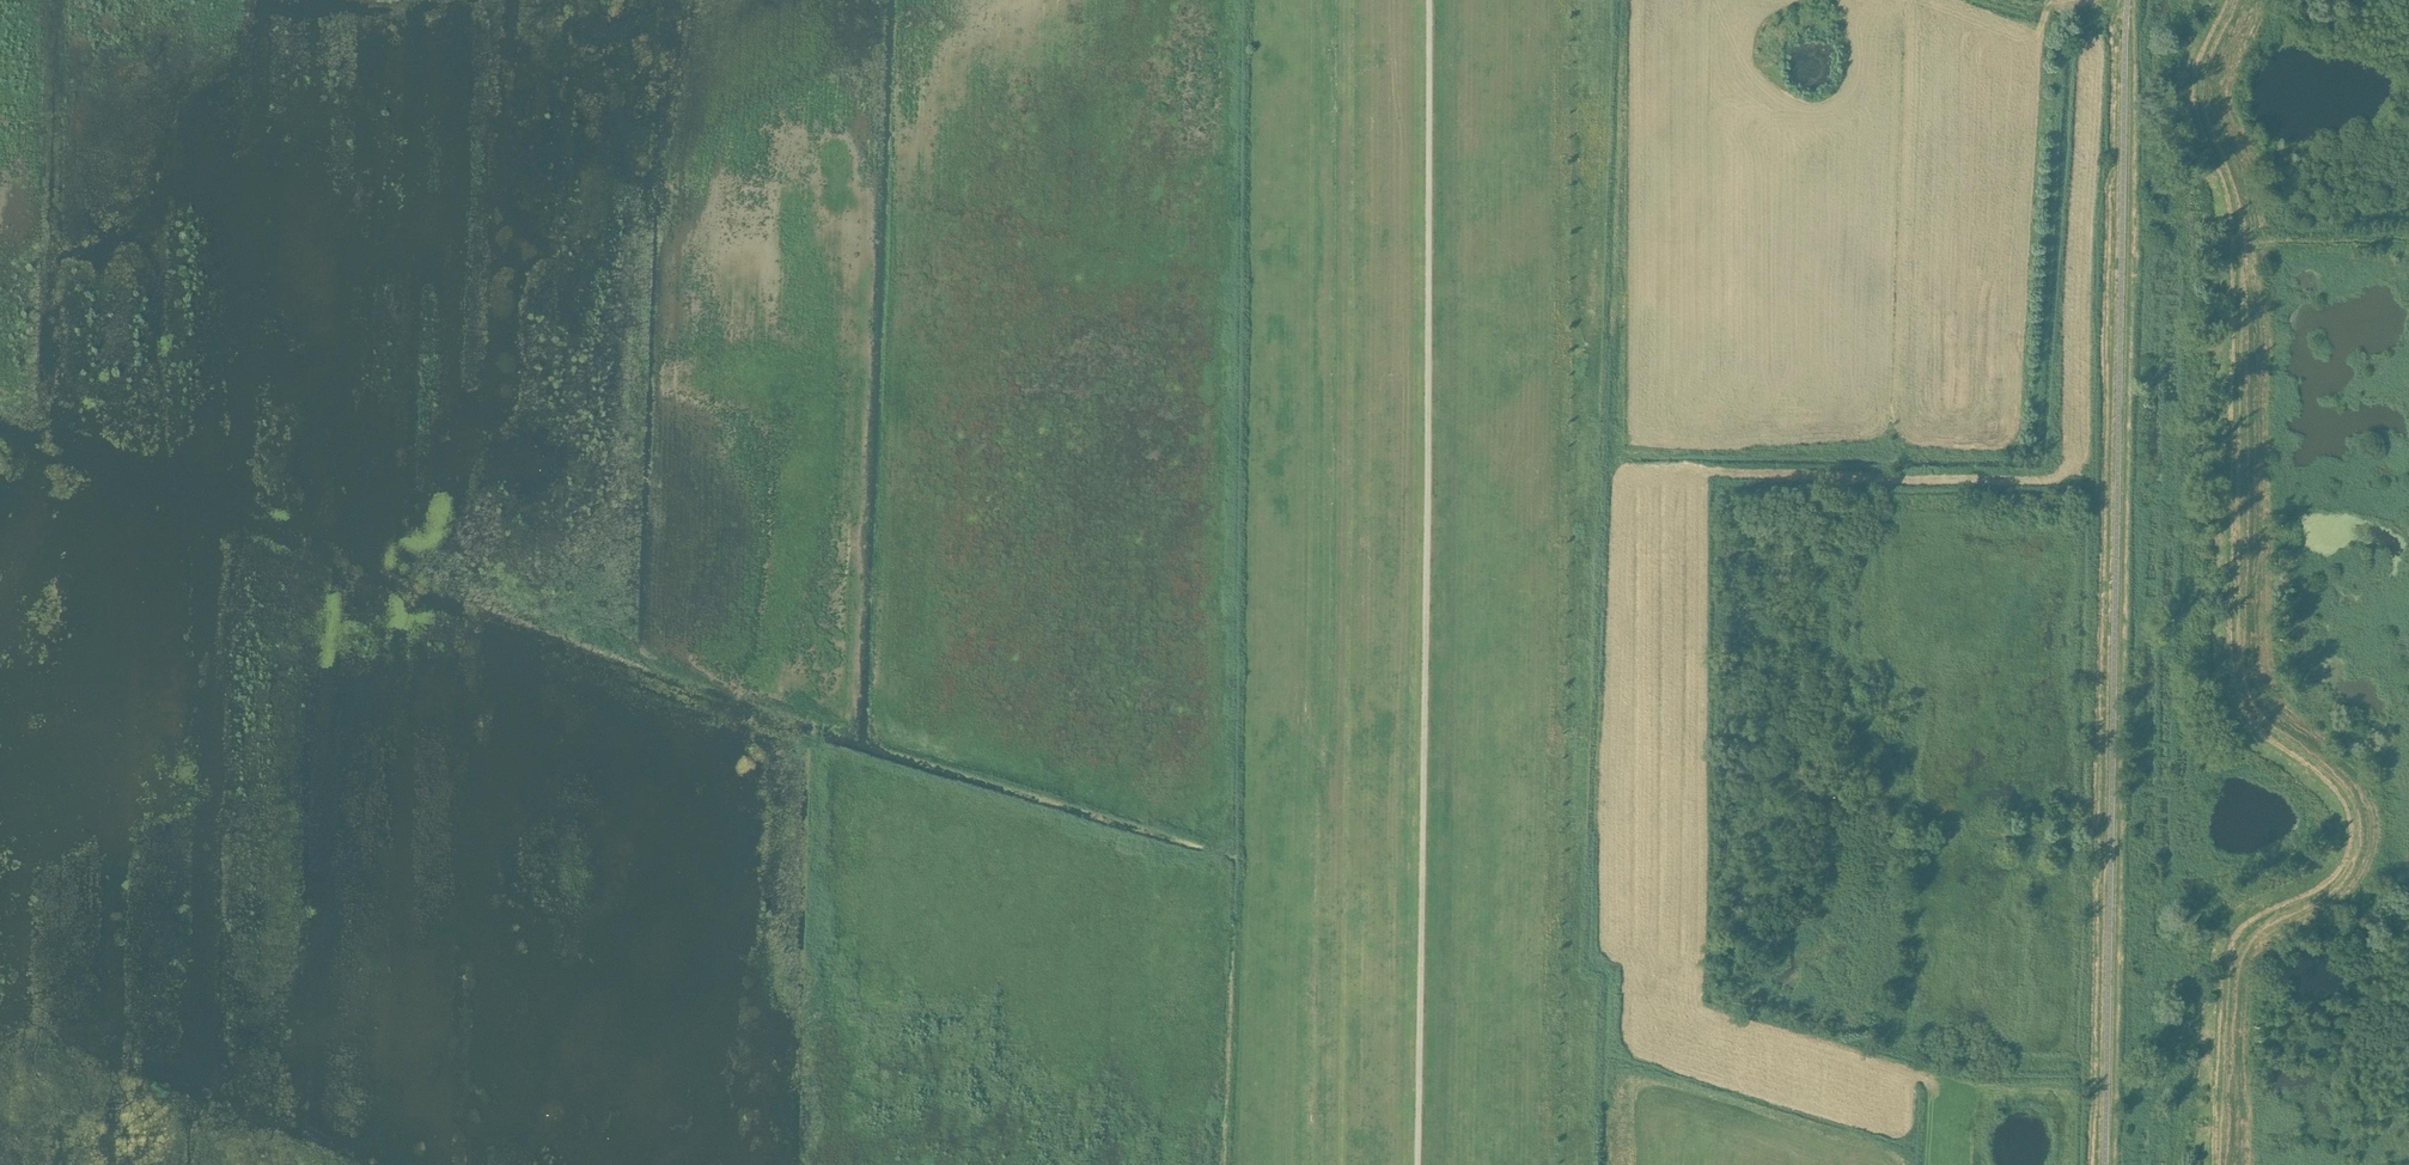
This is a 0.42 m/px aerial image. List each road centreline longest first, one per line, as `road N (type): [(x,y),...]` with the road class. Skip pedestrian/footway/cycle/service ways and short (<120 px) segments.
road 1 (track): [(2216,1164),(2224,985),(2233,948),(2262,919),(2339,876),(2353,827),(2339,788),(2253,715),(2235,661),(2236,221),(2196,90),(2196,64),(2232,0)]

